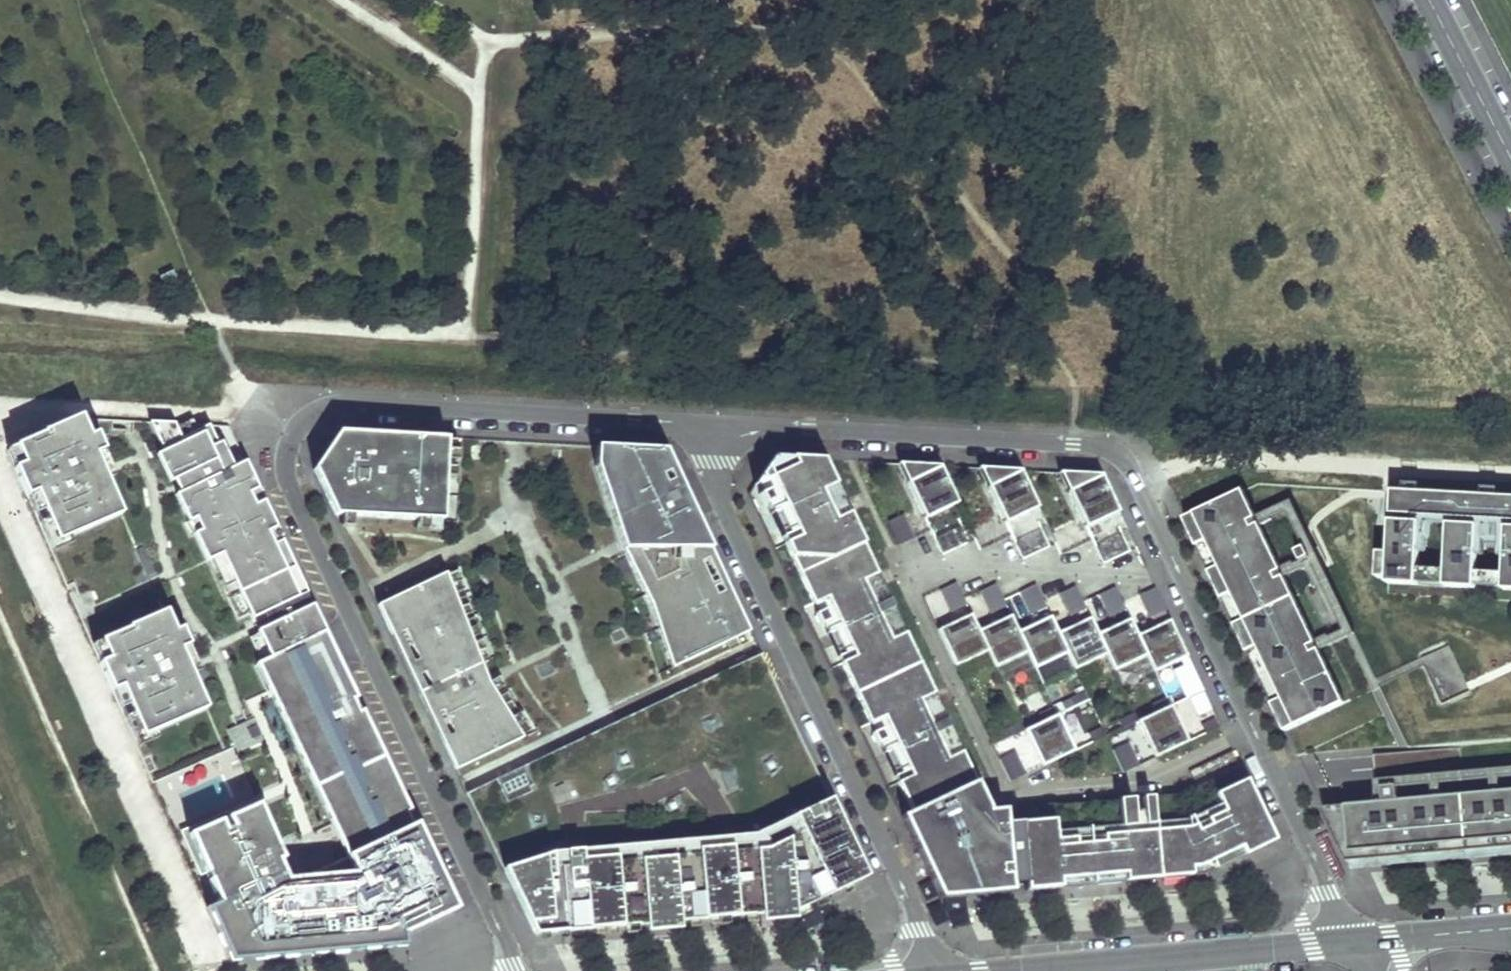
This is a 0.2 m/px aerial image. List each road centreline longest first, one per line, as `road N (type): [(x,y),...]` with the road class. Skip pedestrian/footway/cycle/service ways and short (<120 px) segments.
road 1 (residential): [(716,426),(334,403),(301,418),(286,445),(284,475),(518,970)]
road 2 (residential): [(716,426),(1092,442),(1112,450),(1136,479),(1353,942)]
road 3 (unclassified): [(943,970),(719,499),(716,426)]
road 4 (tertiary): [(1025,970),(1353,942)]
road 5 (residential): [(1510,162),(1428,0)]
road 6 (tertiary): [(1353,942),(1510,928)]

